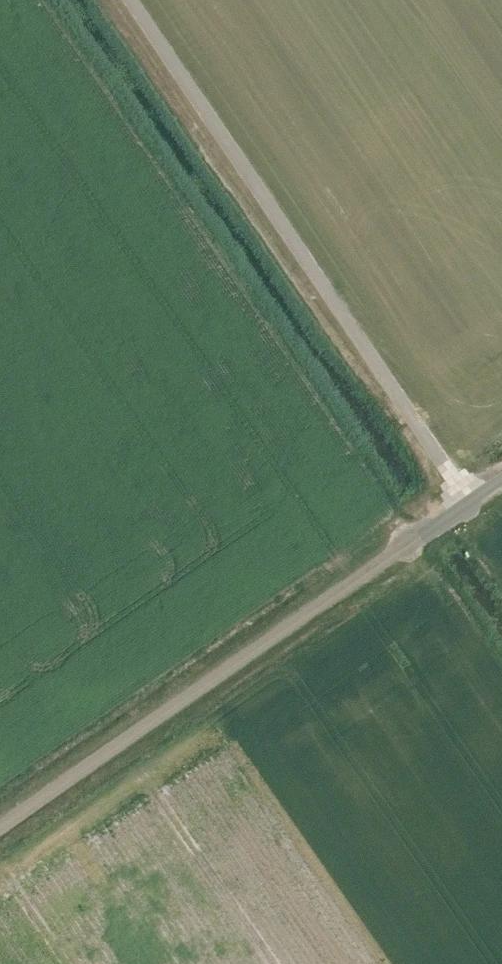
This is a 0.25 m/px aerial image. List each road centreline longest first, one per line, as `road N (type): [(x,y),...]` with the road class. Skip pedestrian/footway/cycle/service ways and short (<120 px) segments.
road 1 (unclassified): [(0,826),(501,477)]

